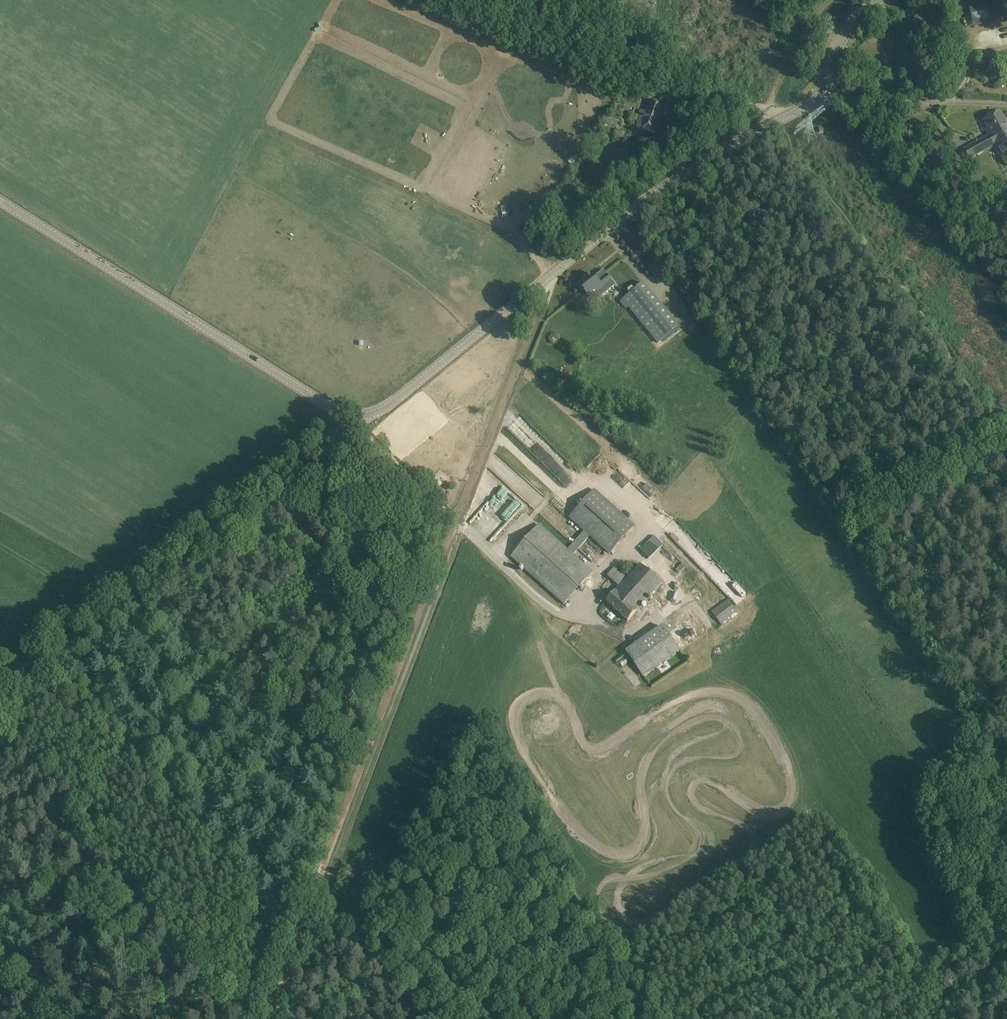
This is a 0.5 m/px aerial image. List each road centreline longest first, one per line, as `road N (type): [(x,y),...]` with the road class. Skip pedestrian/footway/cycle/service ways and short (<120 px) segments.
road 1 (track): [(546,279),(261,1018)]
road 2 (tertiary): [(357,417),(378,412),(641,202),(816,98)]
road 3 (track): [(0,697),(357,417)]
road 4 (tertiary): [(357,417),(0,202)]
road 5 (track): [(423,0),(599,84),(704,105),(760,104),(781,119)]
road 6 (unclassified): [(1006,105),(816,98)]
road 7 (unclassified): [(460,529),(356,429),(357,417)]
road 8 (tertiary): [(816,98),(844,33),(882,0)]

